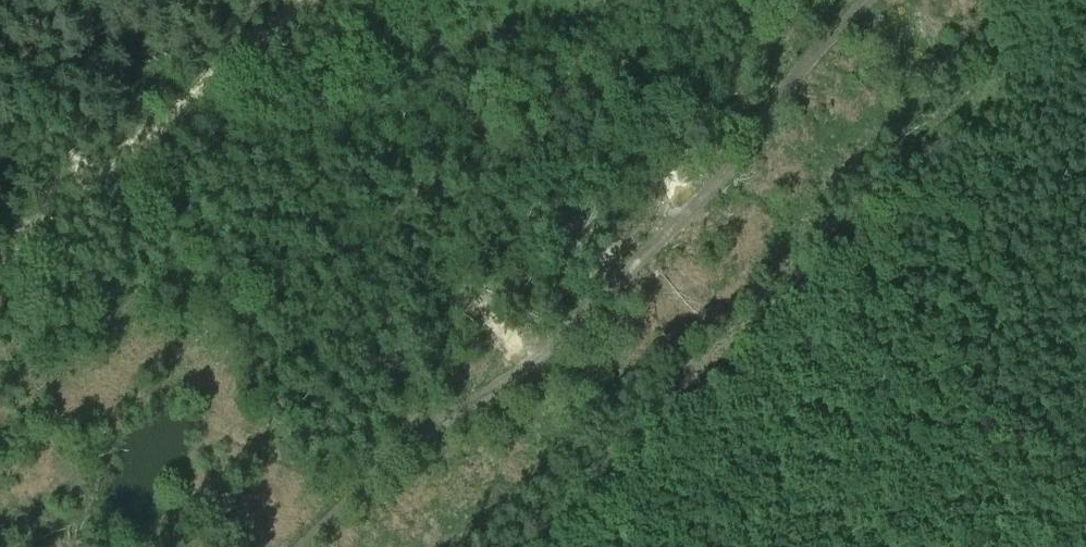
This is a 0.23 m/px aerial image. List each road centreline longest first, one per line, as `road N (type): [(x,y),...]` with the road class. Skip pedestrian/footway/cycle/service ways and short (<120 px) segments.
road 1 (track): [(318,546),(635,270),(897,0)]
road 2 (track): [(544,546),(1070,0)]
road 3 (track): [(0,237),(303,0)]

